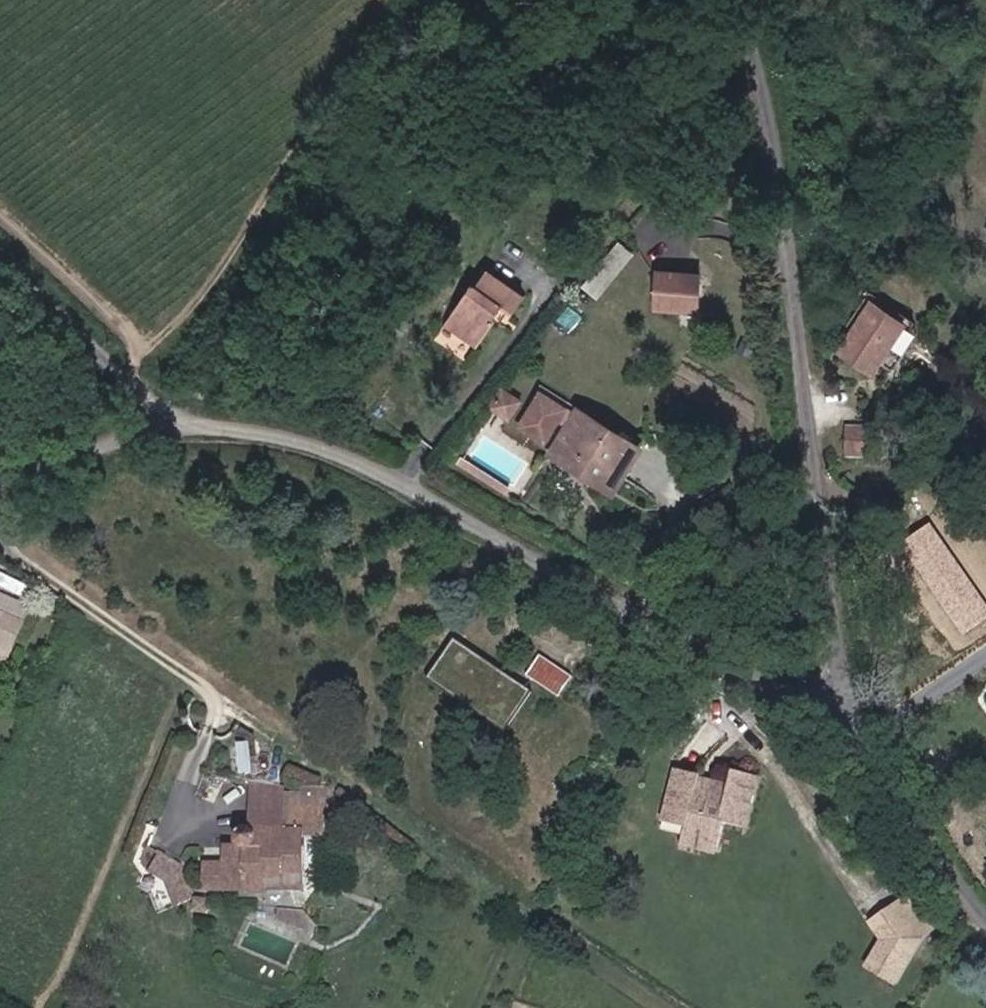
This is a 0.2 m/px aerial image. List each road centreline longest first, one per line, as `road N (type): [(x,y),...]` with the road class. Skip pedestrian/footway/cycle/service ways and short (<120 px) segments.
road 1 (unclassified): [(180,422),(279,431),(372,465),(835,717)]
road 2 (unclassified): [(835,717),(812,428),(748,0)]
road 3 (unclassified): [(0,255),(180,422)]
road 4 (unclassified): [(985,910),(835,717)]
road 5 (unclassified): [(0,500),(103,443),(180,422)]

